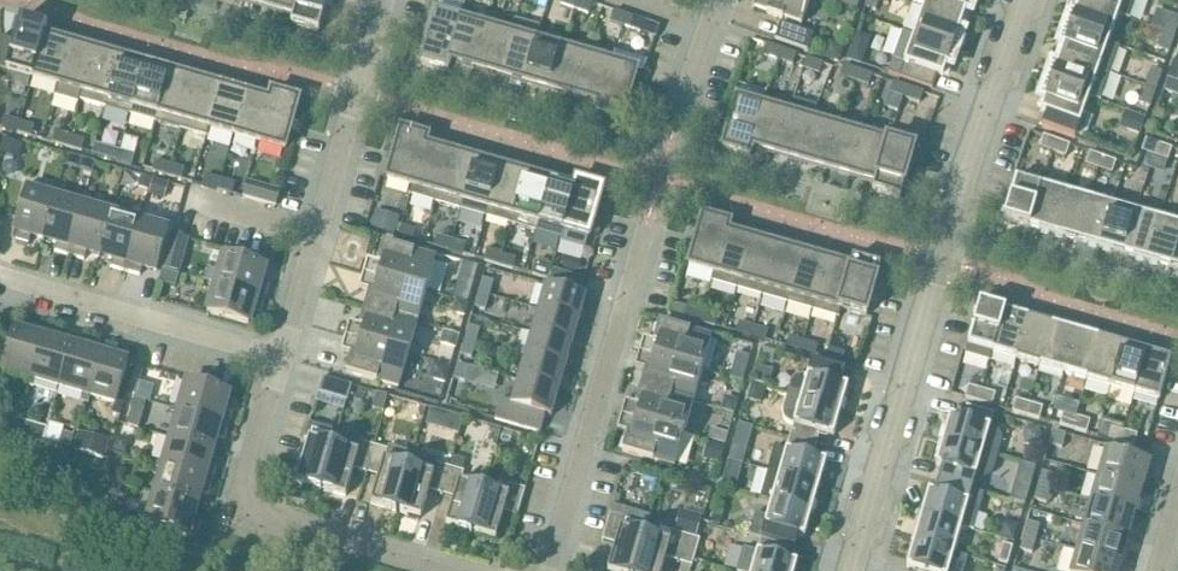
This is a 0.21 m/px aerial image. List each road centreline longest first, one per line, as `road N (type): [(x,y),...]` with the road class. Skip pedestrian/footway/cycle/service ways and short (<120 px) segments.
road 1 (tertiary): [(851,570),(967,169),(1025,0)]
road 2 (residential): [(281,359),(385,0)]
road 3 (residential): [(549,570),(647,225)]
road 4 (unclassified): [(0,277),(281,359)]
road 5 (unclassified): [(439,570),(237,513)]
road 6 (residential): [(237,513),(281,359)]

